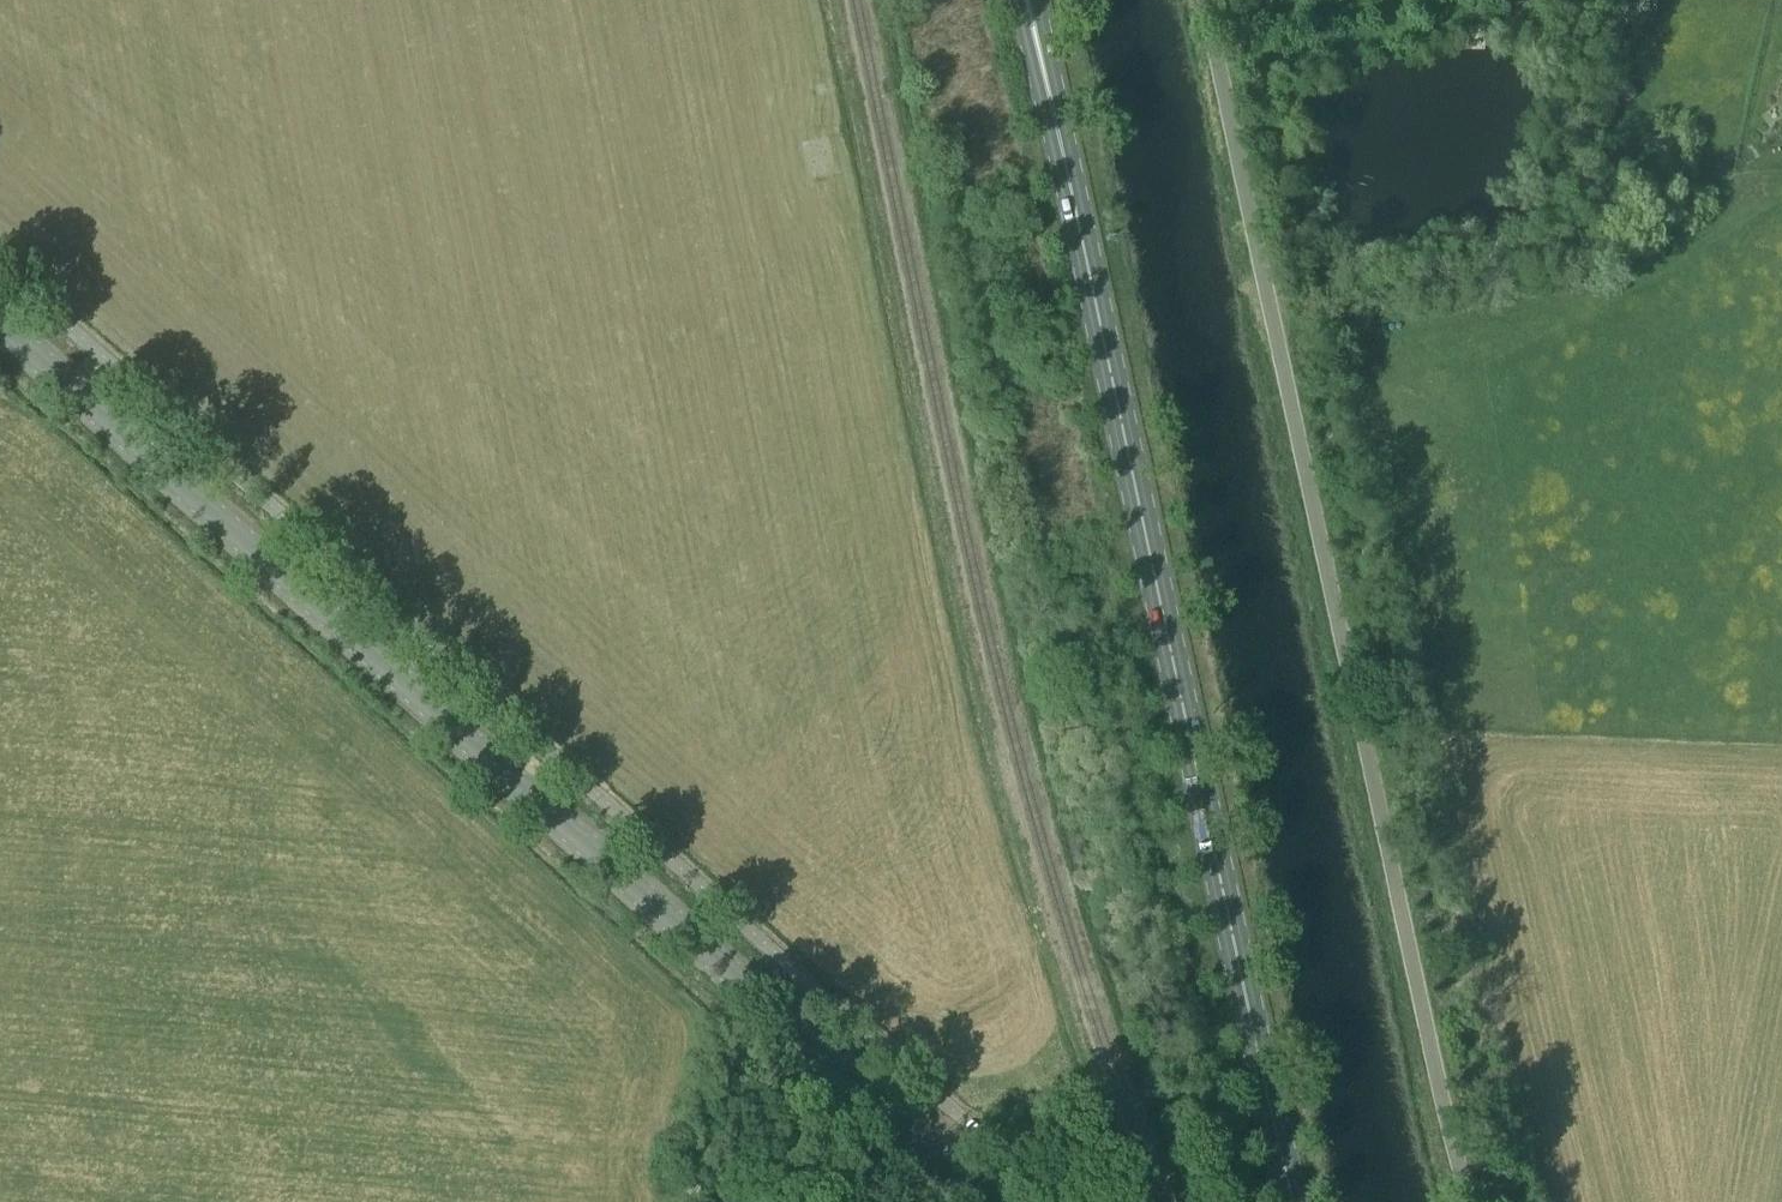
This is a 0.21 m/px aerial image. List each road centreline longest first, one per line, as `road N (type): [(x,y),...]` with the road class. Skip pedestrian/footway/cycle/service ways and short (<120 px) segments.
road 1 (secondary): [(984,1201),(0,326)]
road 2 (unclassified): [(1202,0),(1431,1071),(1470,1201)]
road 3 (primary): [(1284,1201),(1024,0)]

